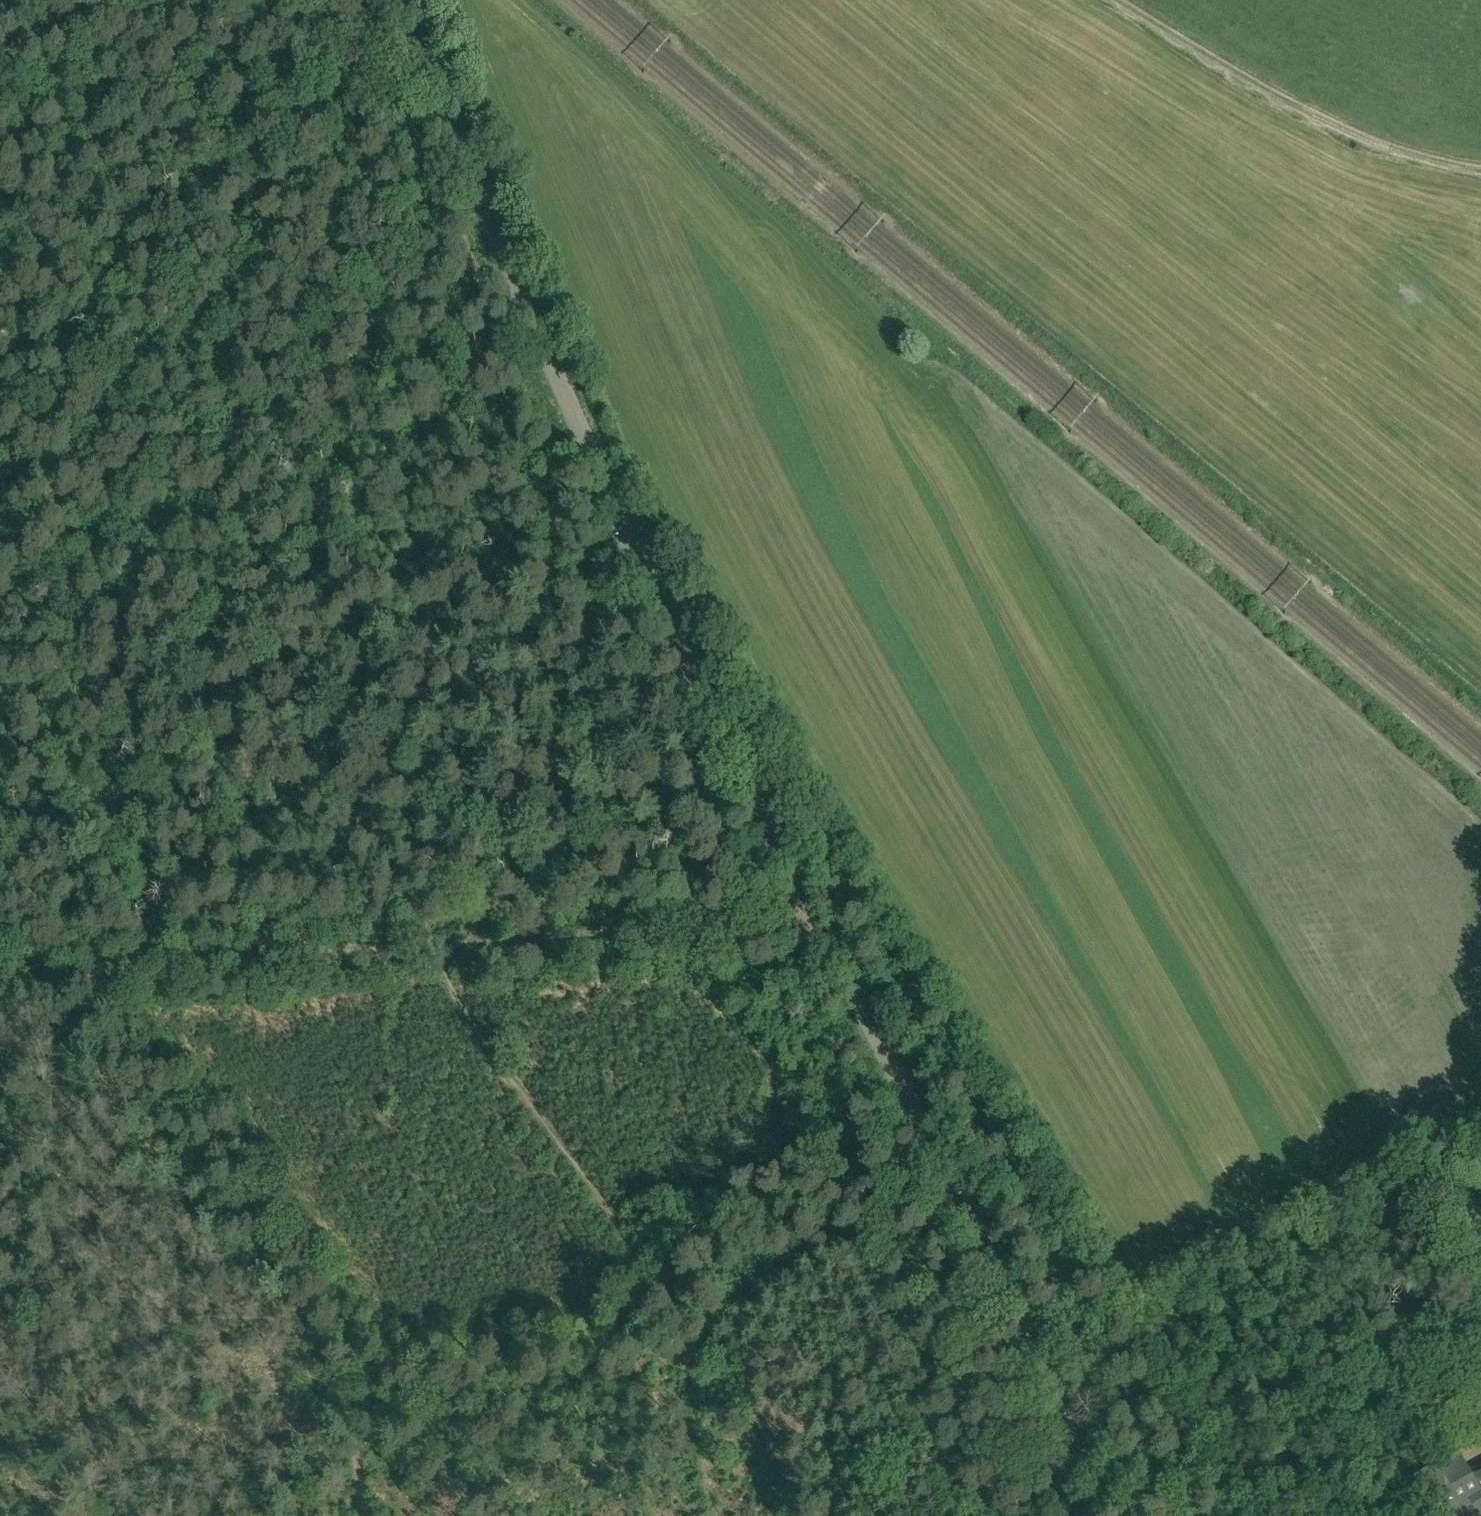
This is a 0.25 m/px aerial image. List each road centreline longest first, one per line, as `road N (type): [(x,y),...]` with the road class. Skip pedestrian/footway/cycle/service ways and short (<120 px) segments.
road 1 (unclassified): [(1123,1515),(666,600),(394,0)]
road 2 (track): [(1480,170),(1393,149),(1303,112),(1114,0)]

